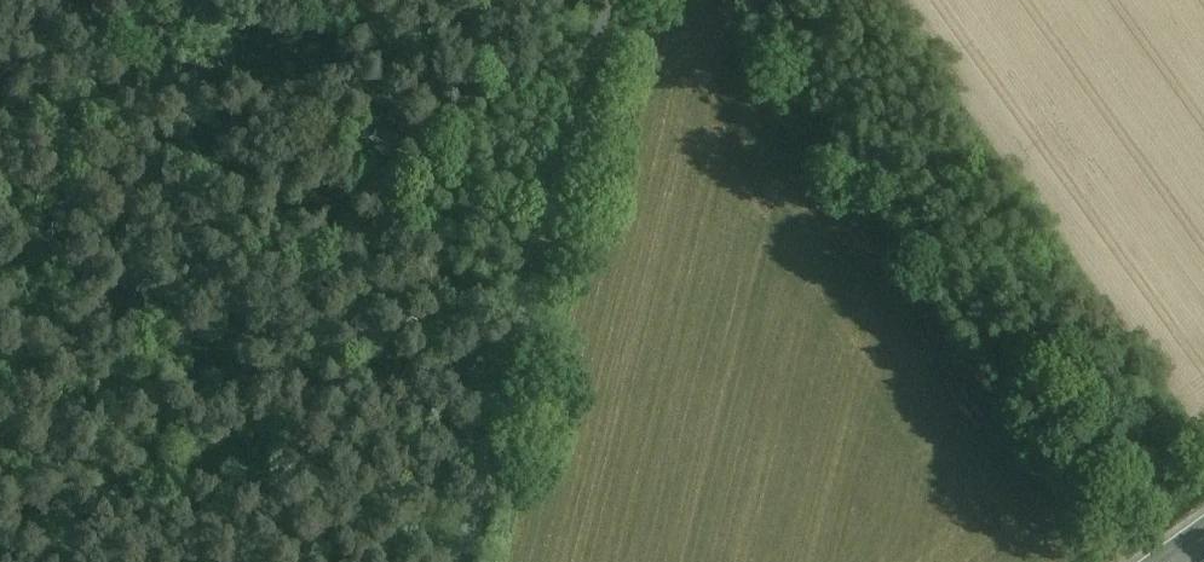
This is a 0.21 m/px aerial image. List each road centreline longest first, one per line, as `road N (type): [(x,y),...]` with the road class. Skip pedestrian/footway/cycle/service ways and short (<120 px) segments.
road 1 (unclassified): [(466,561),(610,0)]

